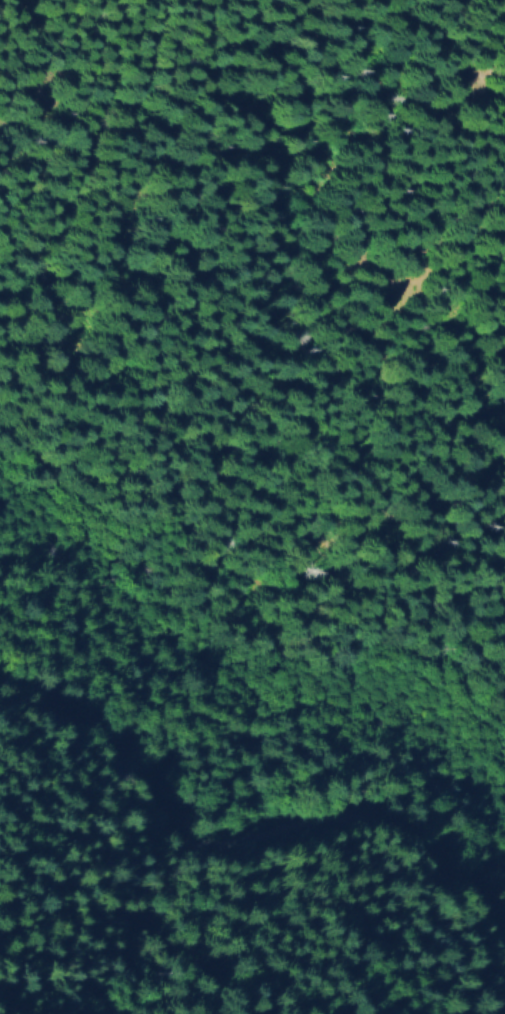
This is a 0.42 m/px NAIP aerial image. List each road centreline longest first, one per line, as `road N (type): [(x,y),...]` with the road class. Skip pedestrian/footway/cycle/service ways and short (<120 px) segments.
road 1 (residential): [(504,915),(422,836),(247,836),(96,739),(0,697)]

